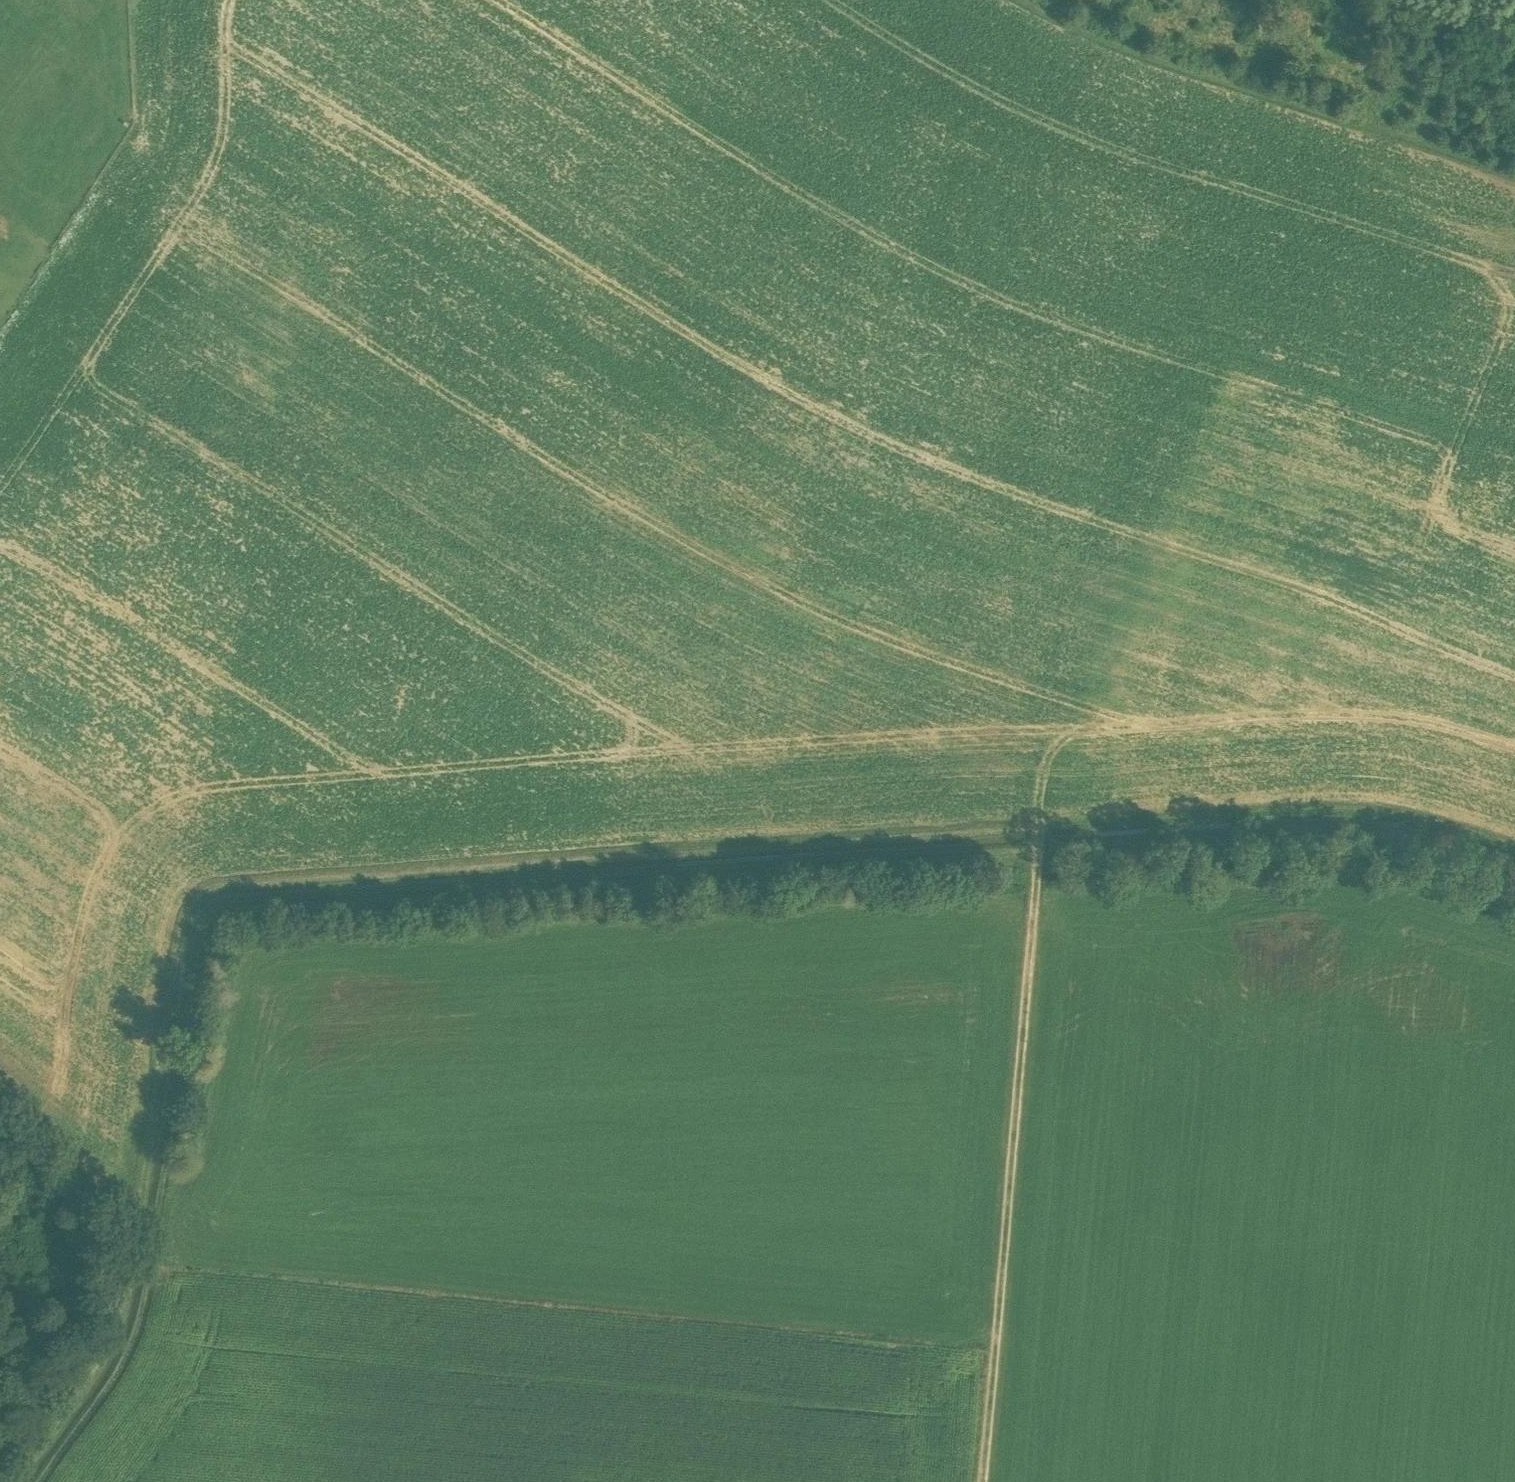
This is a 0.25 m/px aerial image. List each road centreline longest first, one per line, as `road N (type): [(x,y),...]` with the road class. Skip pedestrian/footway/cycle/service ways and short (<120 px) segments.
road 1 (track): [(1039,852),(983,1481)]

